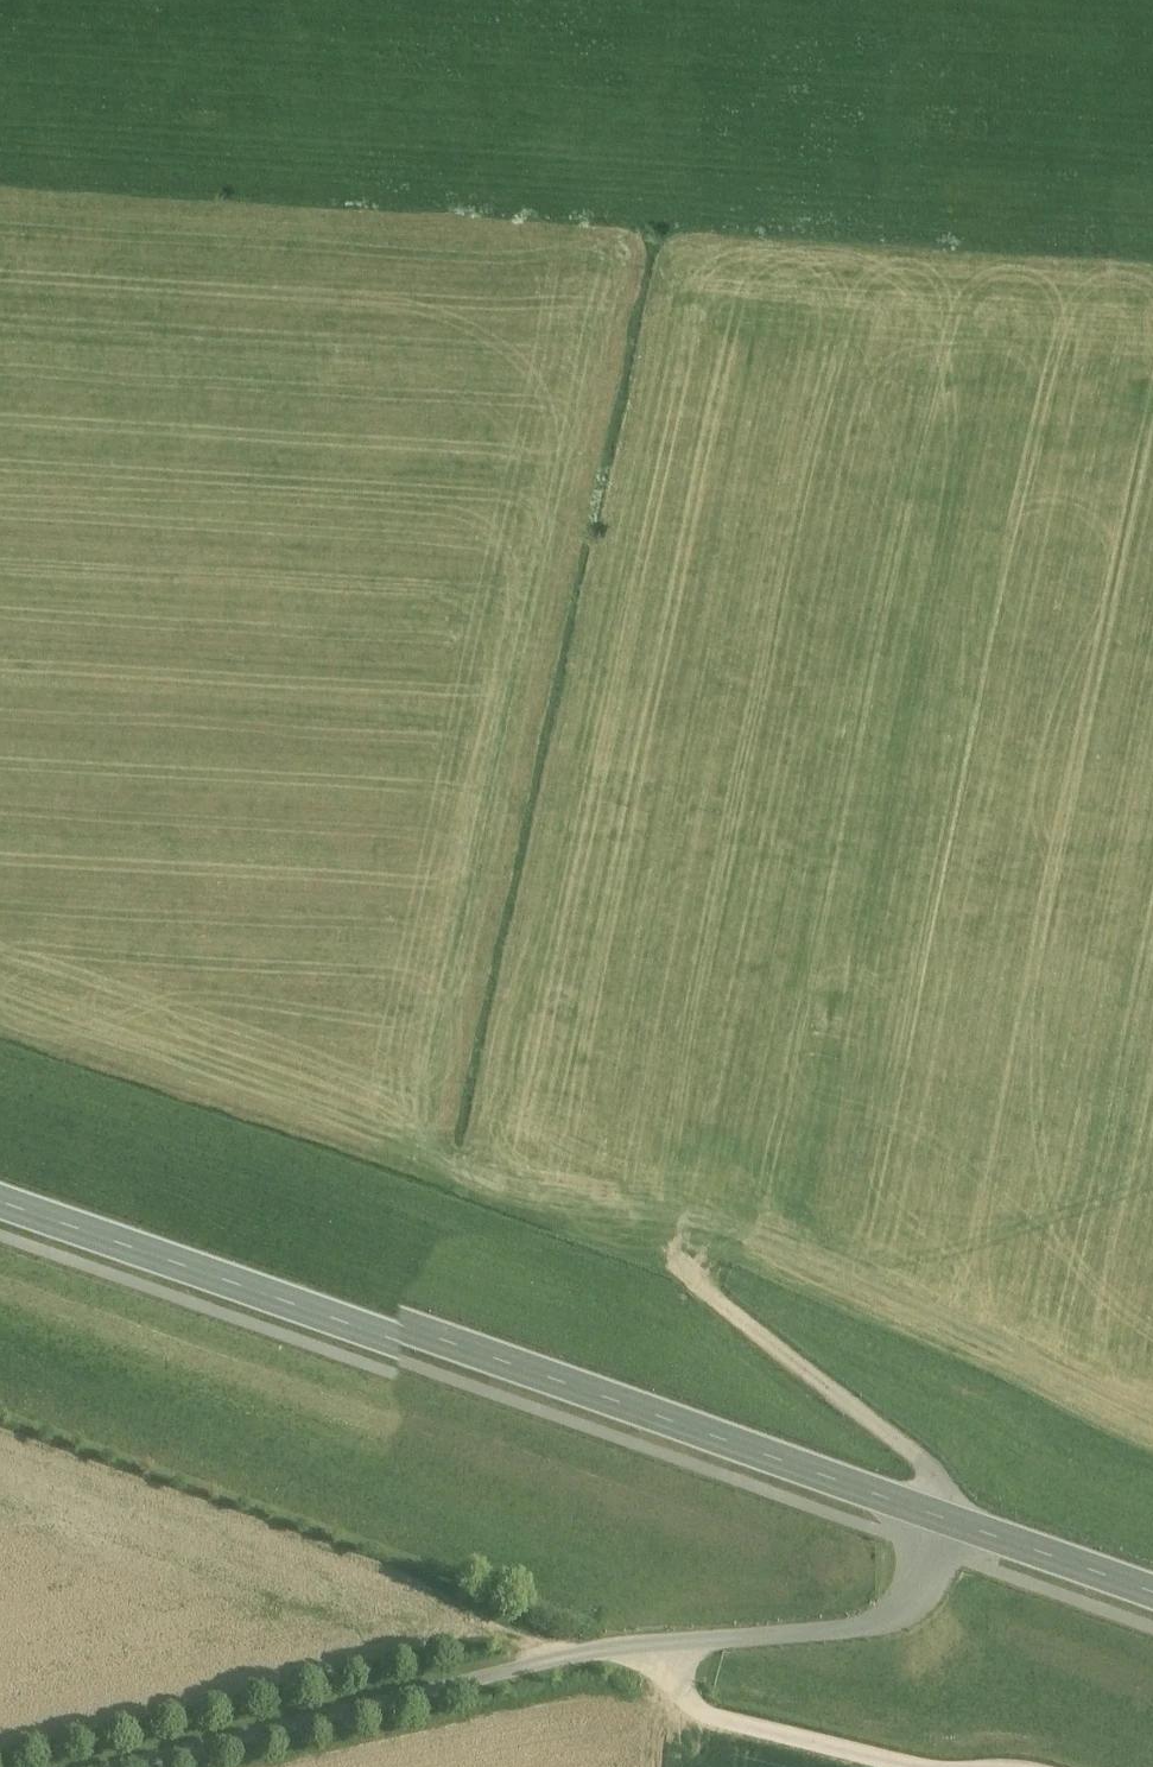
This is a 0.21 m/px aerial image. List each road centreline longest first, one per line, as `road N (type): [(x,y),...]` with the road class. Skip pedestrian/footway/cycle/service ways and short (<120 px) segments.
road 1 (secondary): [(1152,1596),(0,1194)]
road 2 (track): [(969,1766),(710,1688),(656,1636)]
road 3 (track): [(940,1520),(922,1468),(713,1296)]

